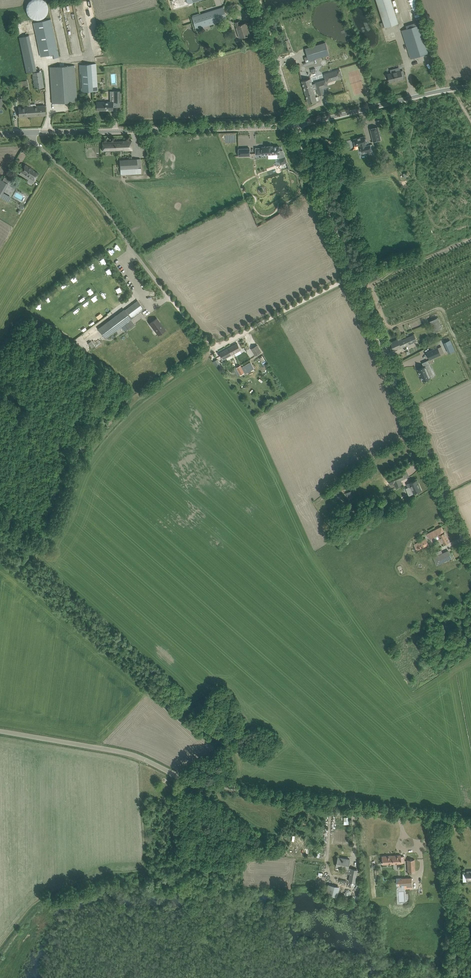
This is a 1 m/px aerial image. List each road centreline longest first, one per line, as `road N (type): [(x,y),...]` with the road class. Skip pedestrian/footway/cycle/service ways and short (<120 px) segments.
road 1 (unclassified): [(470,824),(202,784),(125,752),(0,731)]
road 2 (unclassified): [(470,546),(386,360),(295,127)]
road 3 (unclassified): [(26,133),(295,127)]
road 4 (unclassified): [(169,299),(91,197),(26,133)]
road 5 (track): [(169,299),(205,341),(219,345),(352,280)]
road 6 (unclassified): [(295,127),(470,87)]
road 7 (track): [(147,869),(56,888),(0,945)]
road 8 (unclassified): [(295,127),(255,0)]

